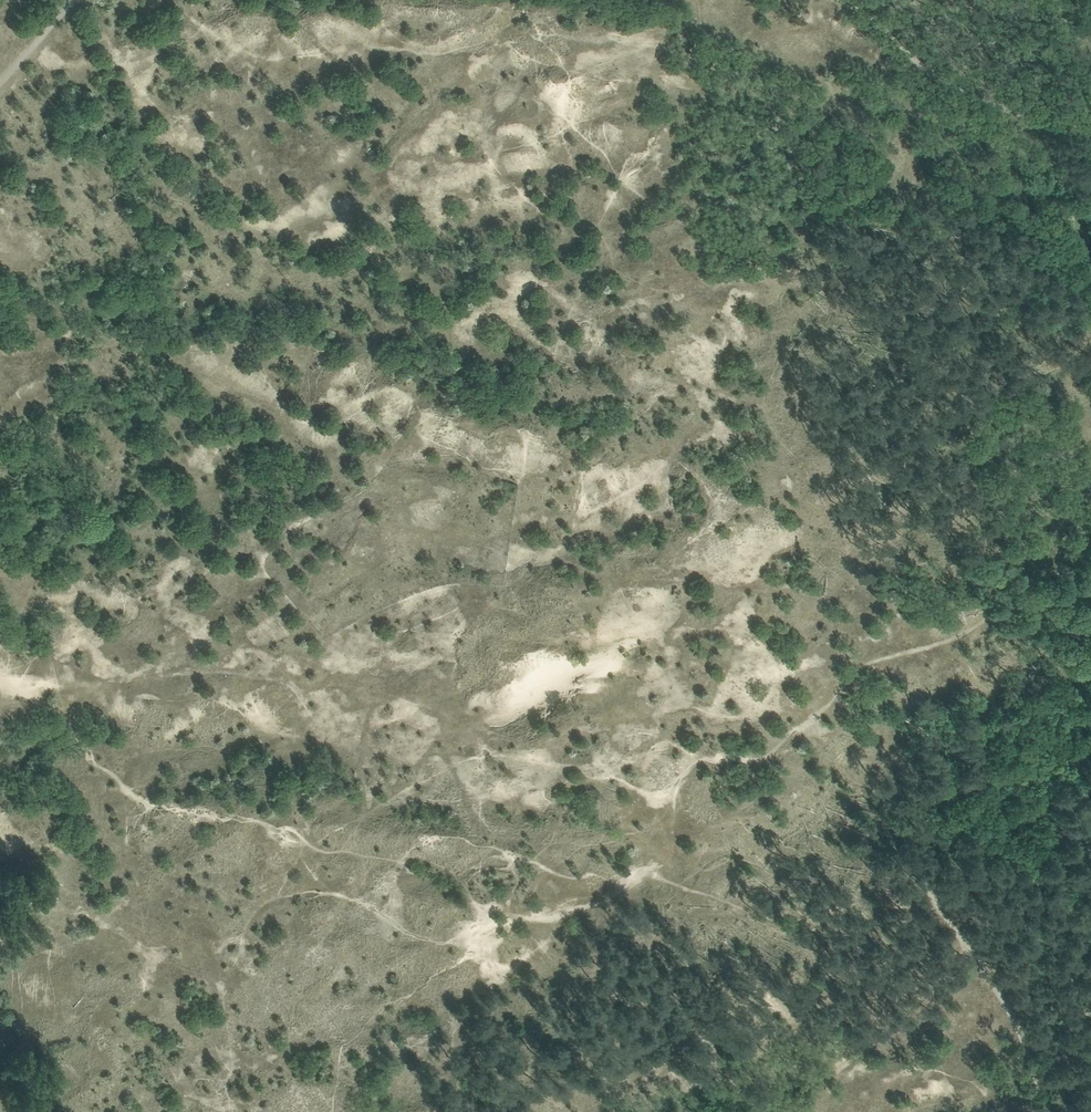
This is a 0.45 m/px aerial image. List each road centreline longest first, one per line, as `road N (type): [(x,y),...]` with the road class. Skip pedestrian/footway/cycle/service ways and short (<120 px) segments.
road 1 (track): [(1047,1111),(1008,1009),(936,905),(923,877),(923,836),(992,720),(1090,608)]
road 2 (track): [(844,0),(939,78),(1039,119)]

